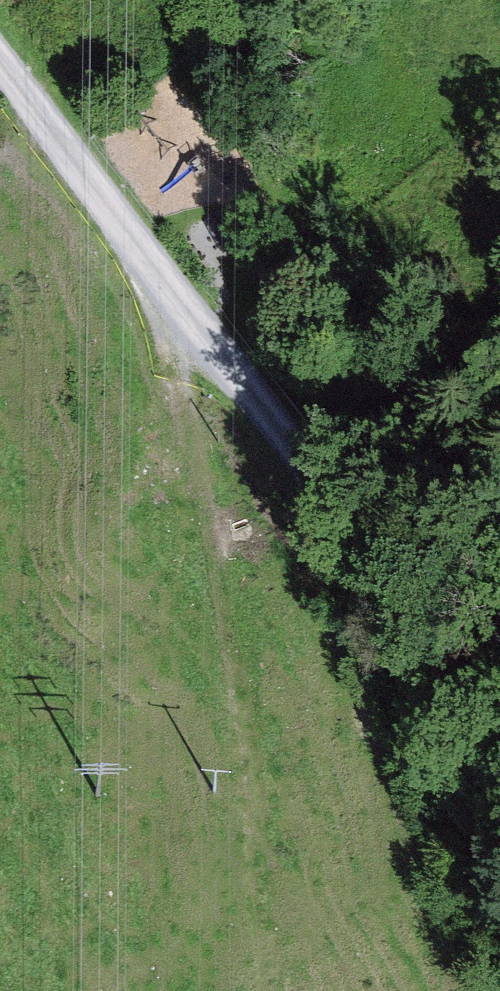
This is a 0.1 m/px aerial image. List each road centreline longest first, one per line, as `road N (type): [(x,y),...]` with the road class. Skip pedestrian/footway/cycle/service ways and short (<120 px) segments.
road 1 (track): [(499,832),(342,507),(274,429),(0,58)]
road 2 (track): [(176,296),(202,480),(244,687),(280,990)]

